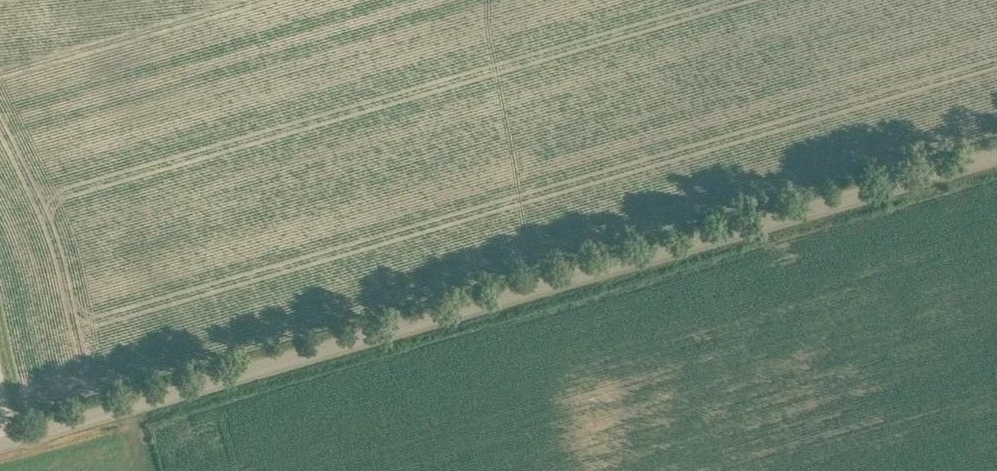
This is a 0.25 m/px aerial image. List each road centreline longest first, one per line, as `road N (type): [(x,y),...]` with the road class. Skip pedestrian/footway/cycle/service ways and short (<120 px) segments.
road 1 (unclassified): [(0,442),(996,142)]

